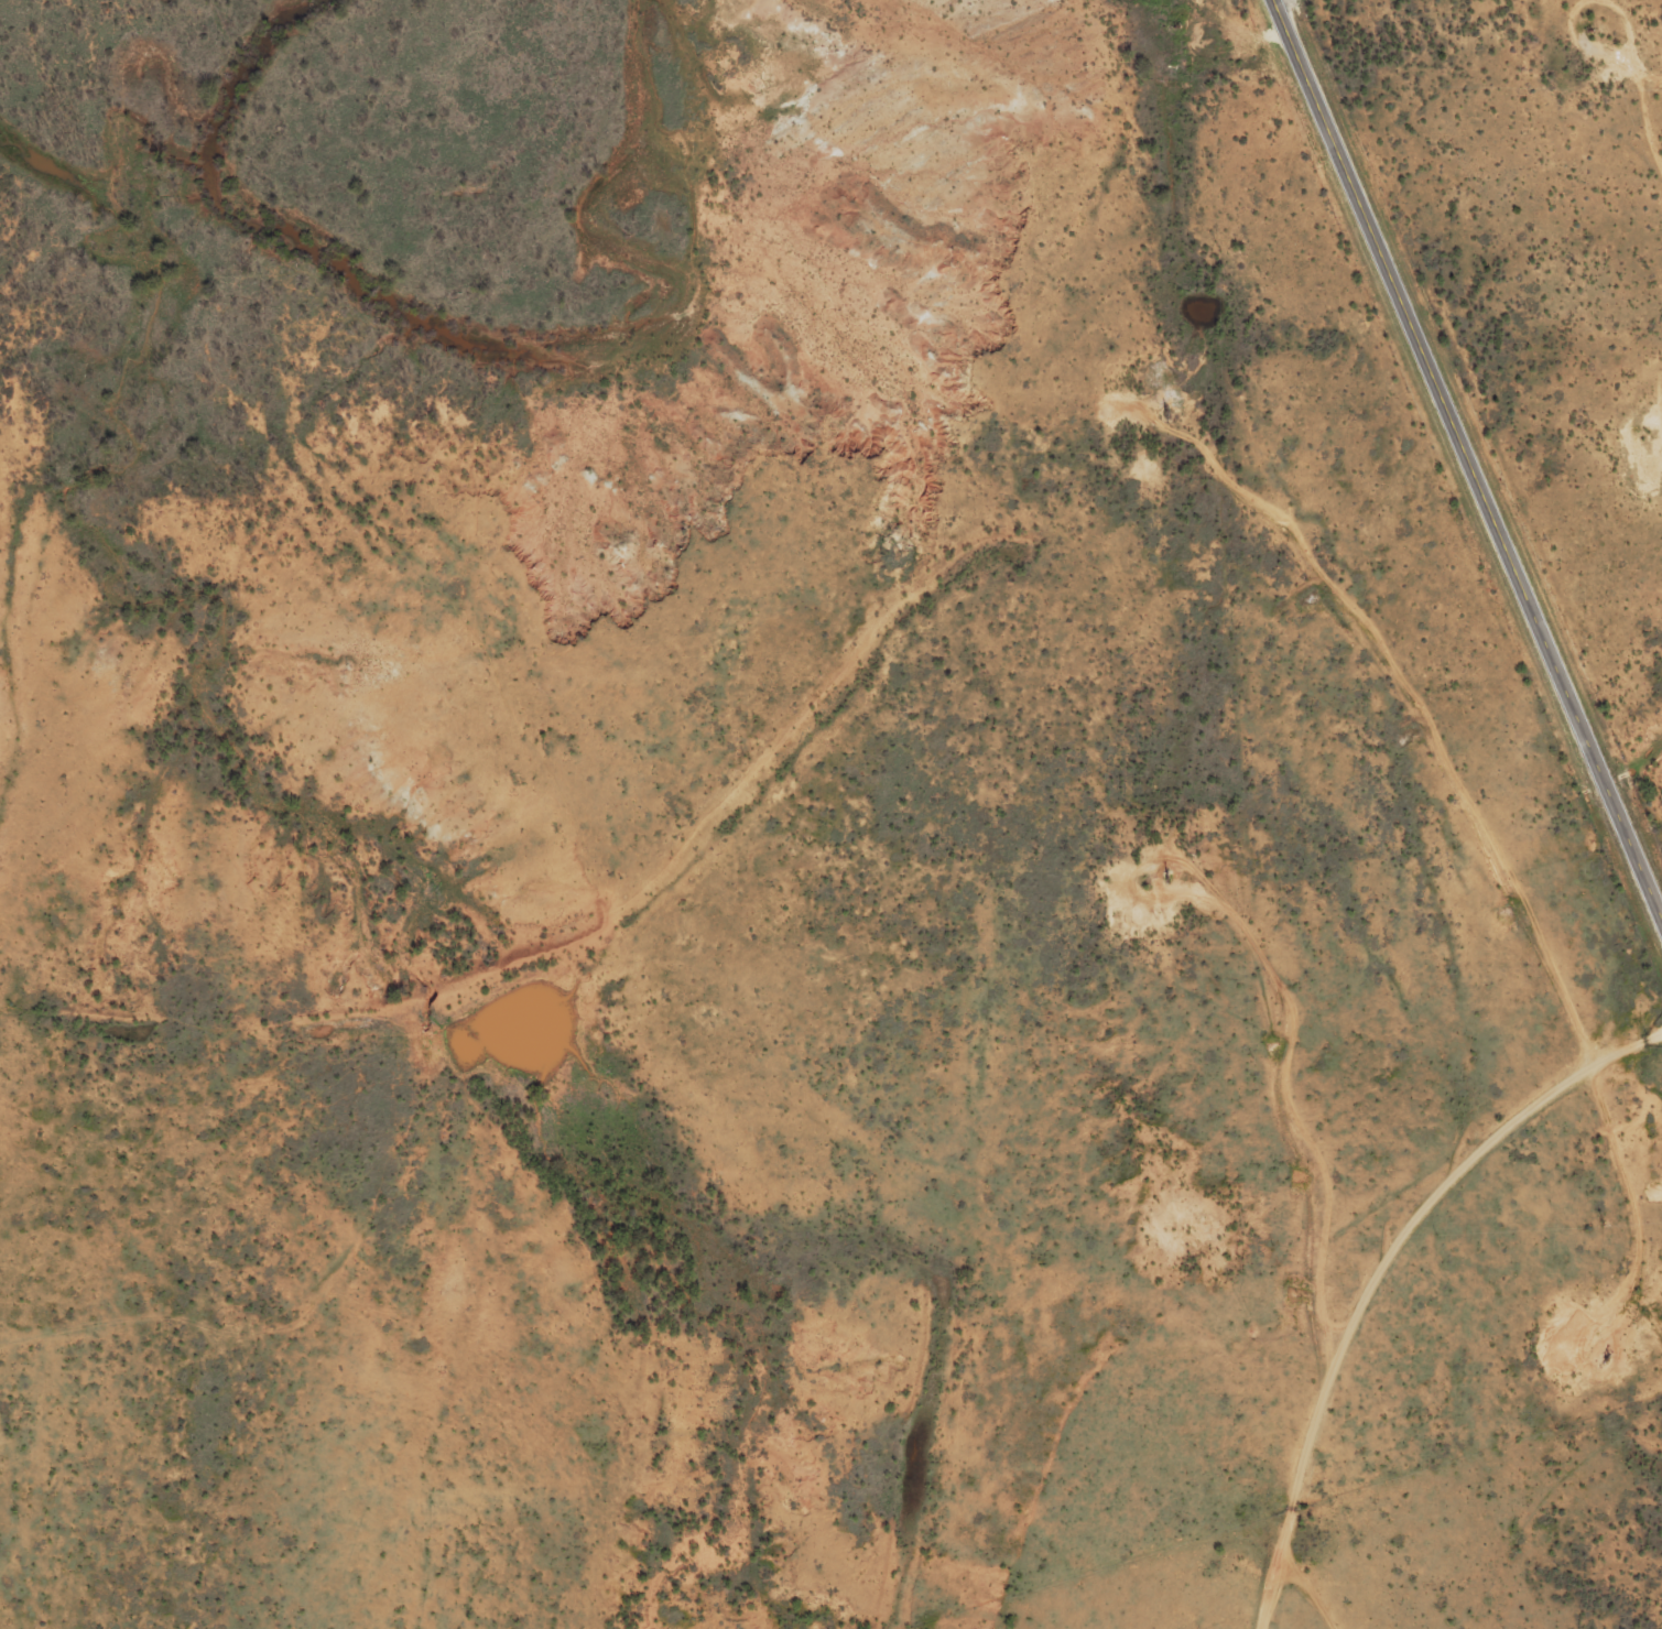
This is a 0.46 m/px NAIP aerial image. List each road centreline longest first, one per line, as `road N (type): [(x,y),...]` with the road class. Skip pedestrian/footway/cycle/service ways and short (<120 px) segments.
road 1 (secondary): [(1274,0),(1661,908)]

